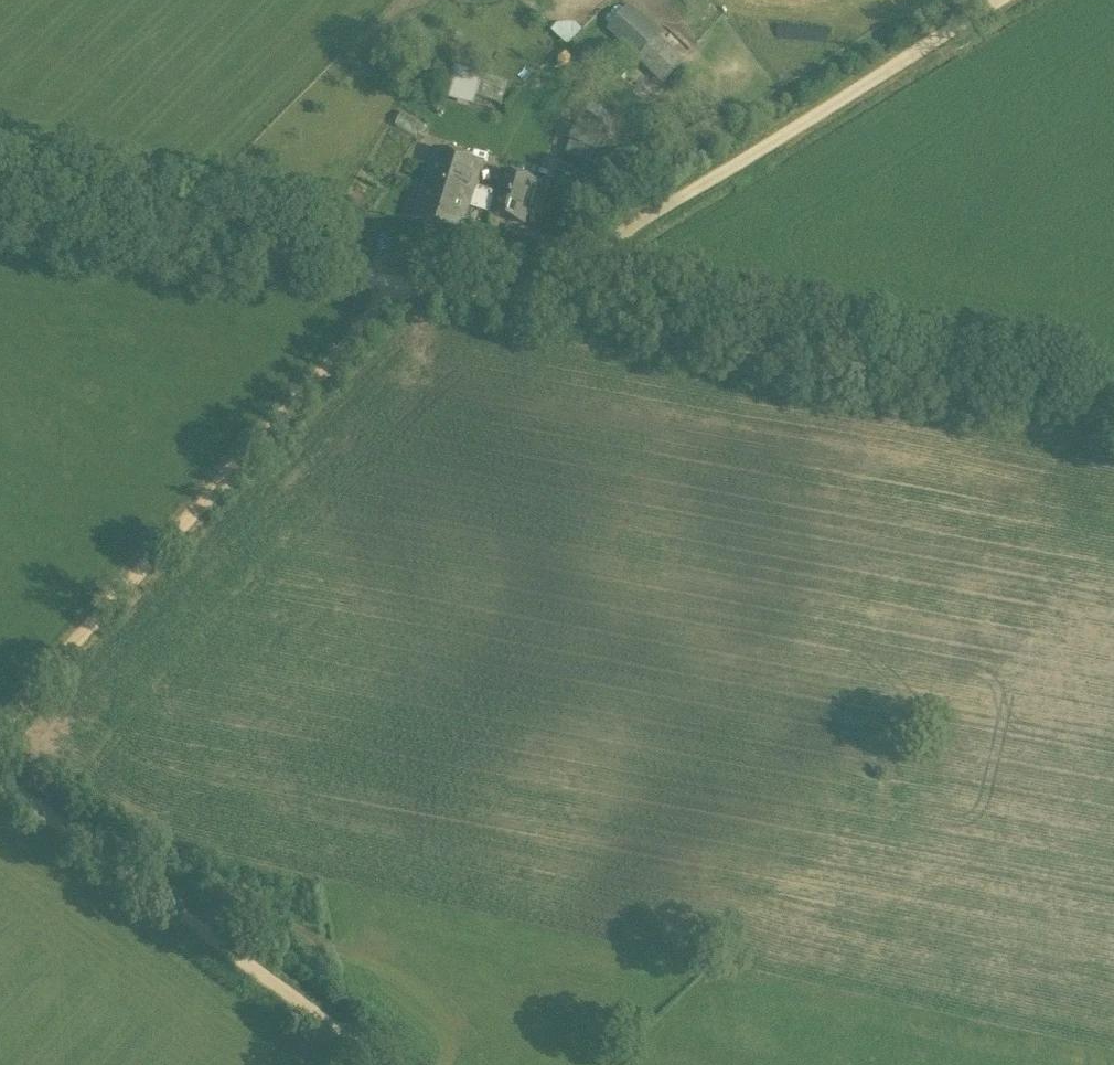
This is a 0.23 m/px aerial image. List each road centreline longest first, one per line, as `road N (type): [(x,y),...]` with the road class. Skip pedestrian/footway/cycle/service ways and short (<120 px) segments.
road 1 (unclassified): [(506,304),(1113,419)]
road 2 (track): [(0,725),(367,318),(411,282)]
road 3 (unclassified): [(506,304),(995,0)]
road 4 (track): [(367,1064),(0,780)]
road 5 (track): [(0,201),(411,282)]

